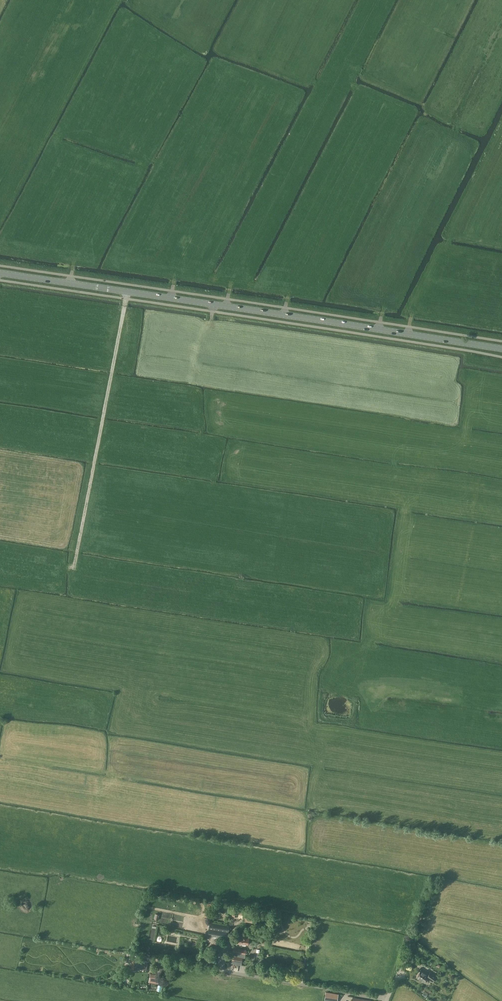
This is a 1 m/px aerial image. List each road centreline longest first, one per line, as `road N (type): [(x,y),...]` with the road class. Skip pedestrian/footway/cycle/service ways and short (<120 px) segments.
road 1 (secondary): [(501,349),(0,274)]

